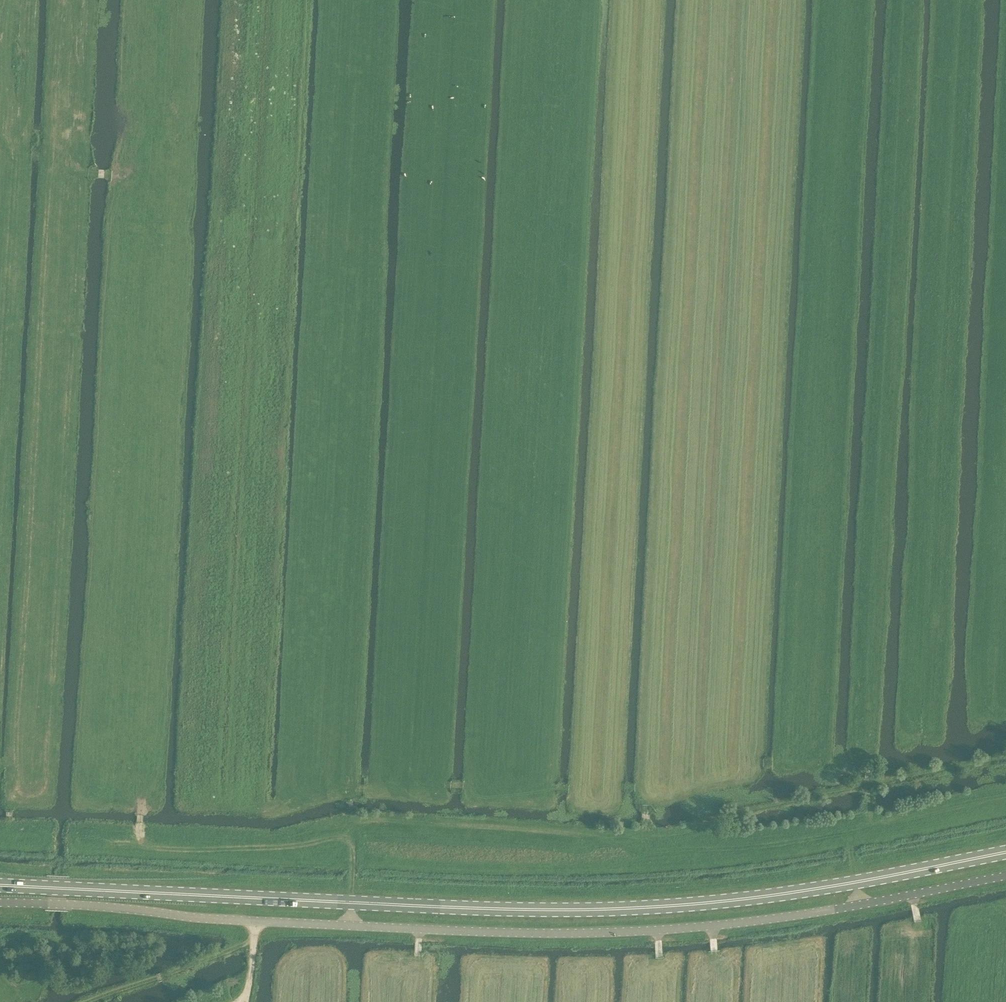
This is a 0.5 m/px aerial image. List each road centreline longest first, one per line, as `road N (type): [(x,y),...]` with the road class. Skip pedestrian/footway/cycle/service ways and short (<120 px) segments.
road 1 (primary): [(0,885),(624,909),(822,888),(1005,852)]
road 2 (unclassified): [(1005,873),(717,925),(535,932),(253,920)]
road 3 (unclassified): [(253,920),(0,901)]
road 4 (track): [(251,942),(89,1001)]

